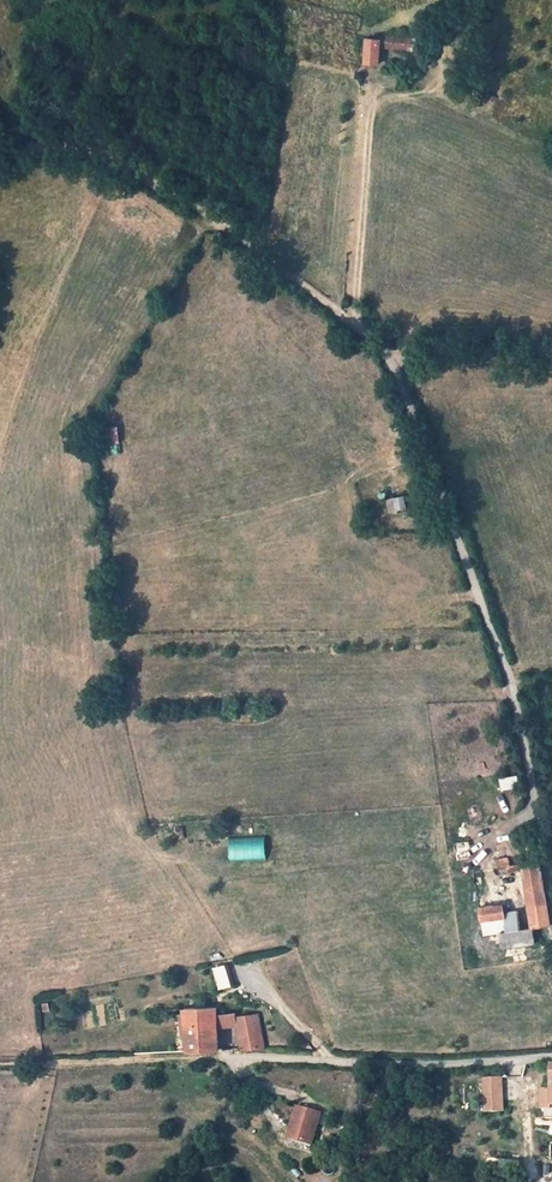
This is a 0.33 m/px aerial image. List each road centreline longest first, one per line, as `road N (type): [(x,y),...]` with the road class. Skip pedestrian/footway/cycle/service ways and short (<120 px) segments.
road 1 (unclassified): [(551,884),(496,649),(384,345),(201,218),(0,124)]

